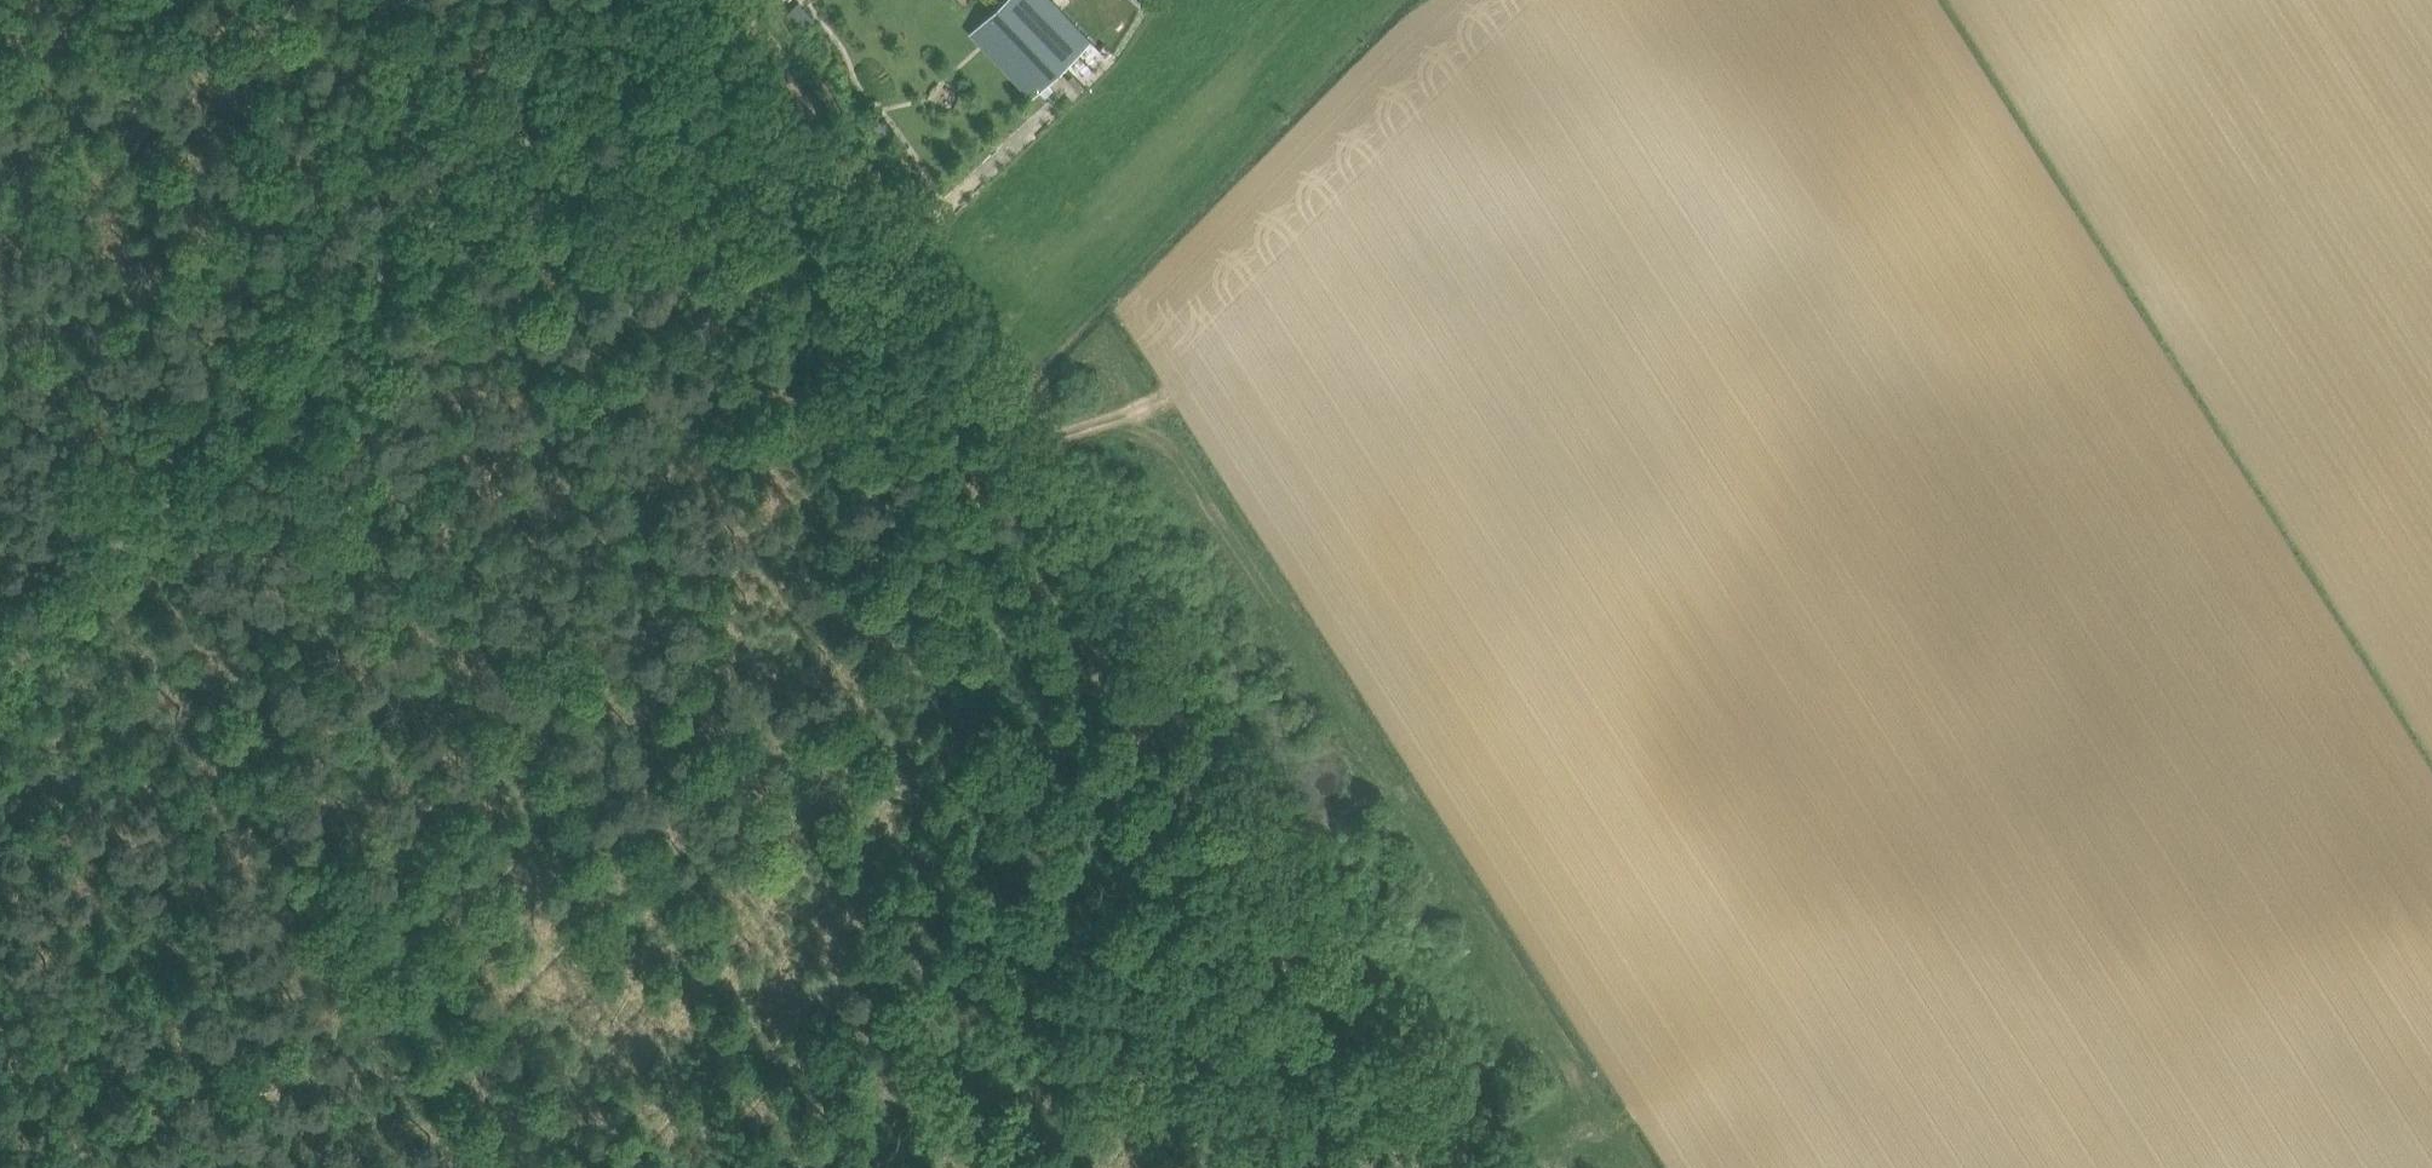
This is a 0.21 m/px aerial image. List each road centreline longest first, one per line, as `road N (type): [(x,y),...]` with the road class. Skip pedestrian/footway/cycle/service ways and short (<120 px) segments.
road 1 (track): [(716,0),(1468,1167)]
road 2 (unclassified): [(0,680),(277,410),(657,0)]

